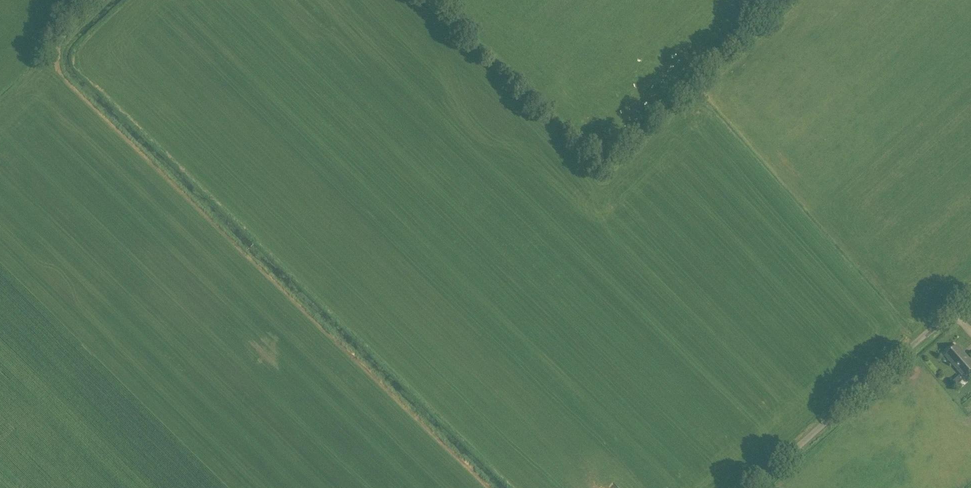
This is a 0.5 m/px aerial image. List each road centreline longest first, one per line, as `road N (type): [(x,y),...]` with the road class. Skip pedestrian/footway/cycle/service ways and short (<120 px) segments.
road 1 (unclassified): [(750,487),(970,293)]

